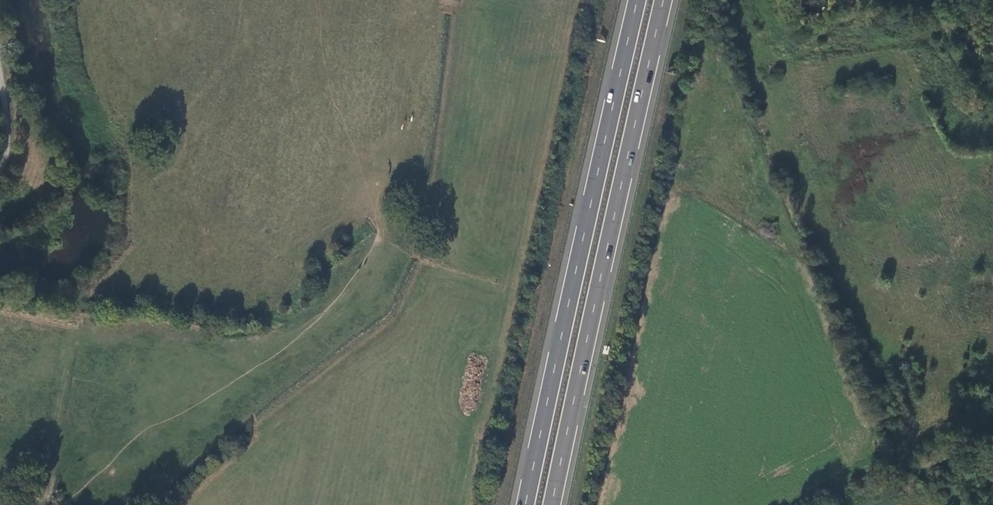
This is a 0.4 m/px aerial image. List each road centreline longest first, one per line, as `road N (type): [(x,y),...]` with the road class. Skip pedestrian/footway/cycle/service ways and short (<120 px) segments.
road 1 (trunk): [(552,504),(664,0)]
road 2 (trunk): [(637,0),(526,504)]
road 3 (track): [(801,504),(943,418)]

